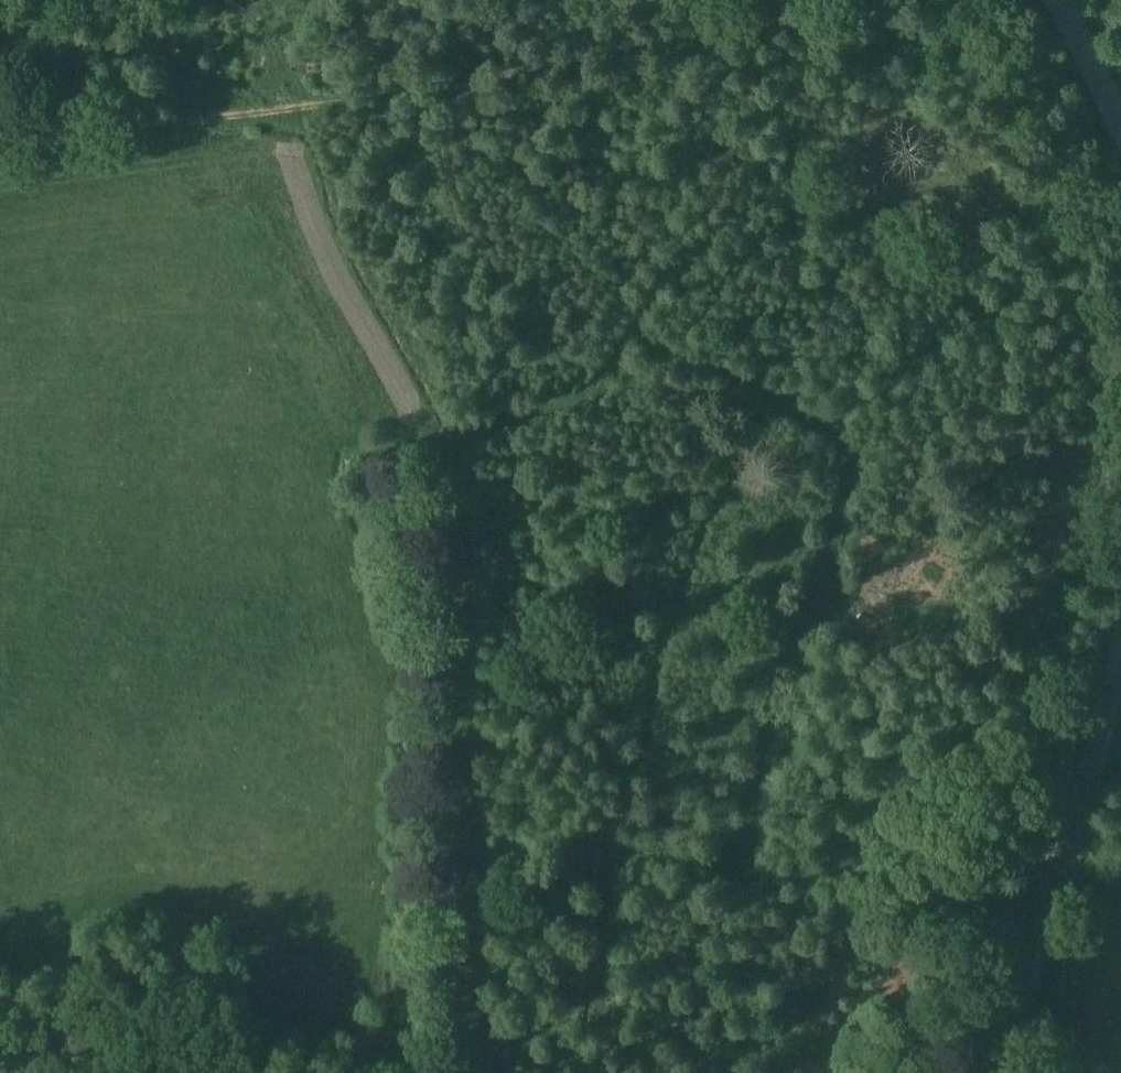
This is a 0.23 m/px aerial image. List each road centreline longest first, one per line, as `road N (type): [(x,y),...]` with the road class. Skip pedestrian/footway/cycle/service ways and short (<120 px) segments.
road 1 (unclassified): [(1120,124),(1058,0)]

